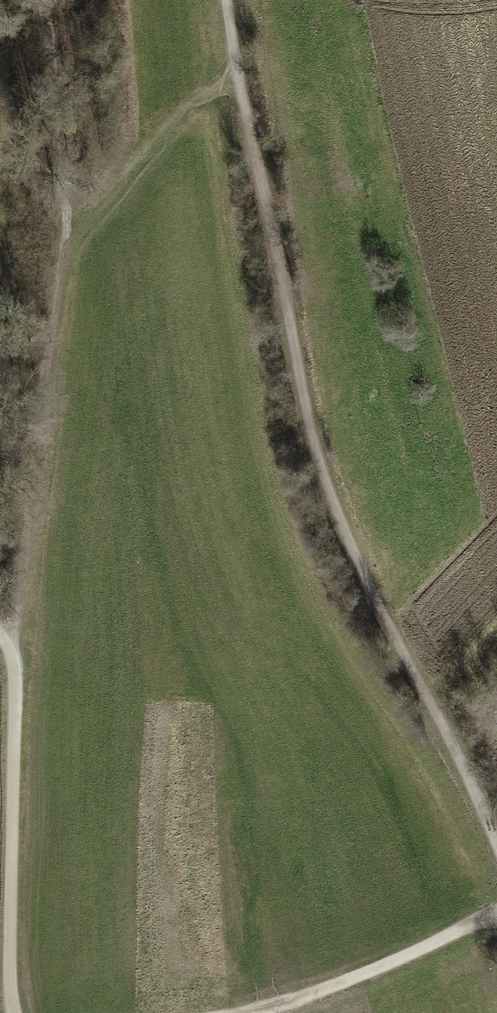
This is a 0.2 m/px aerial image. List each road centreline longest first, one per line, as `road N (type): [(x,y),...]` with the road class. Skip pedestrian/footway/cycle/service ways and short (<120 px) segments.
road 1 (track): [(496,846),(475,788),(385,627),(315,452),(227,0)]
road 2 (track): [(13,1012),(15,653)]
road 3 (track): [(234,1012),(383,966),(496,909)]
road 4 (track): [(53,270),(235,66)]

